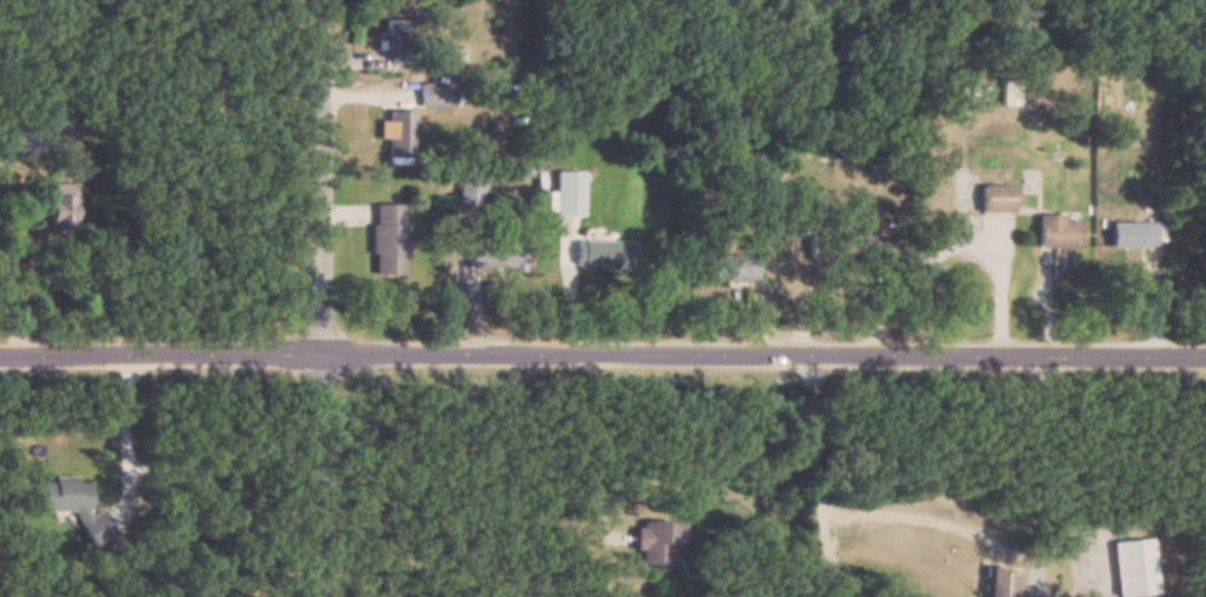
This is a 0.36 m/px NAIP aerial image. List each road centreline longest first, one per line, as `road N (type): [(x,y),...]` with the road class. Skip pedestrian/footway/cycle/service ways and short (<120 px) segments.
road 1 (residential): [(0,356),(1205,358)]
road 2 (residential): [(313,596),(311,0)]

